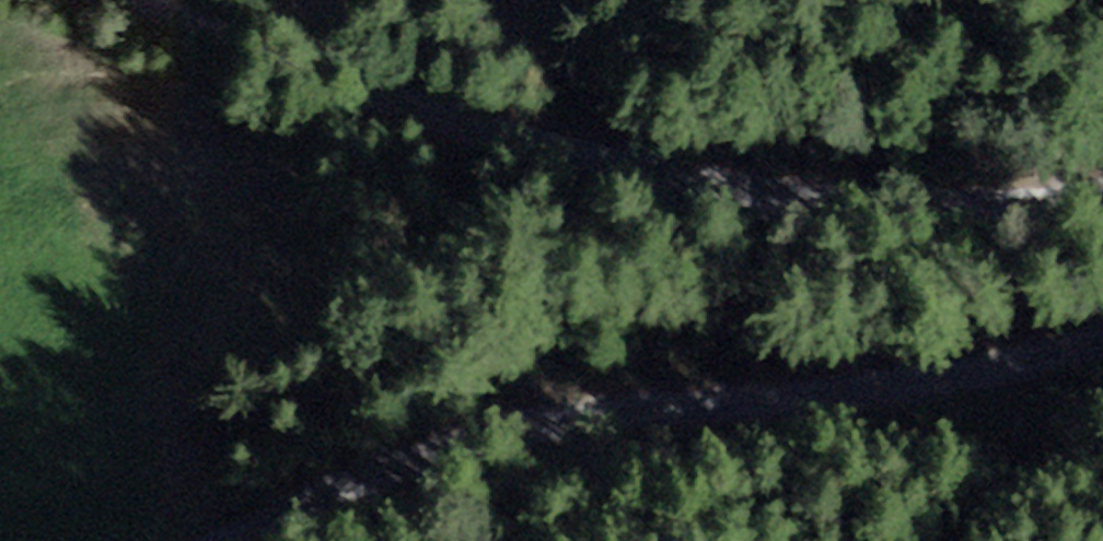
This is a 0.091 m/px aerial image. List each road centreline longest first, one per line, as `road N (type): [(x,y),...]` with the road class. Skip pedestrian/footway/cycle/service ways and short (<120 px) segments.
road 1 (track): [(1102,341),(963,383),(497,448),(232,540)]
road 2 (residential): [(98,0),(274,64),(811,203)]
road 3 (track): [(811,203),(1102,211)]

